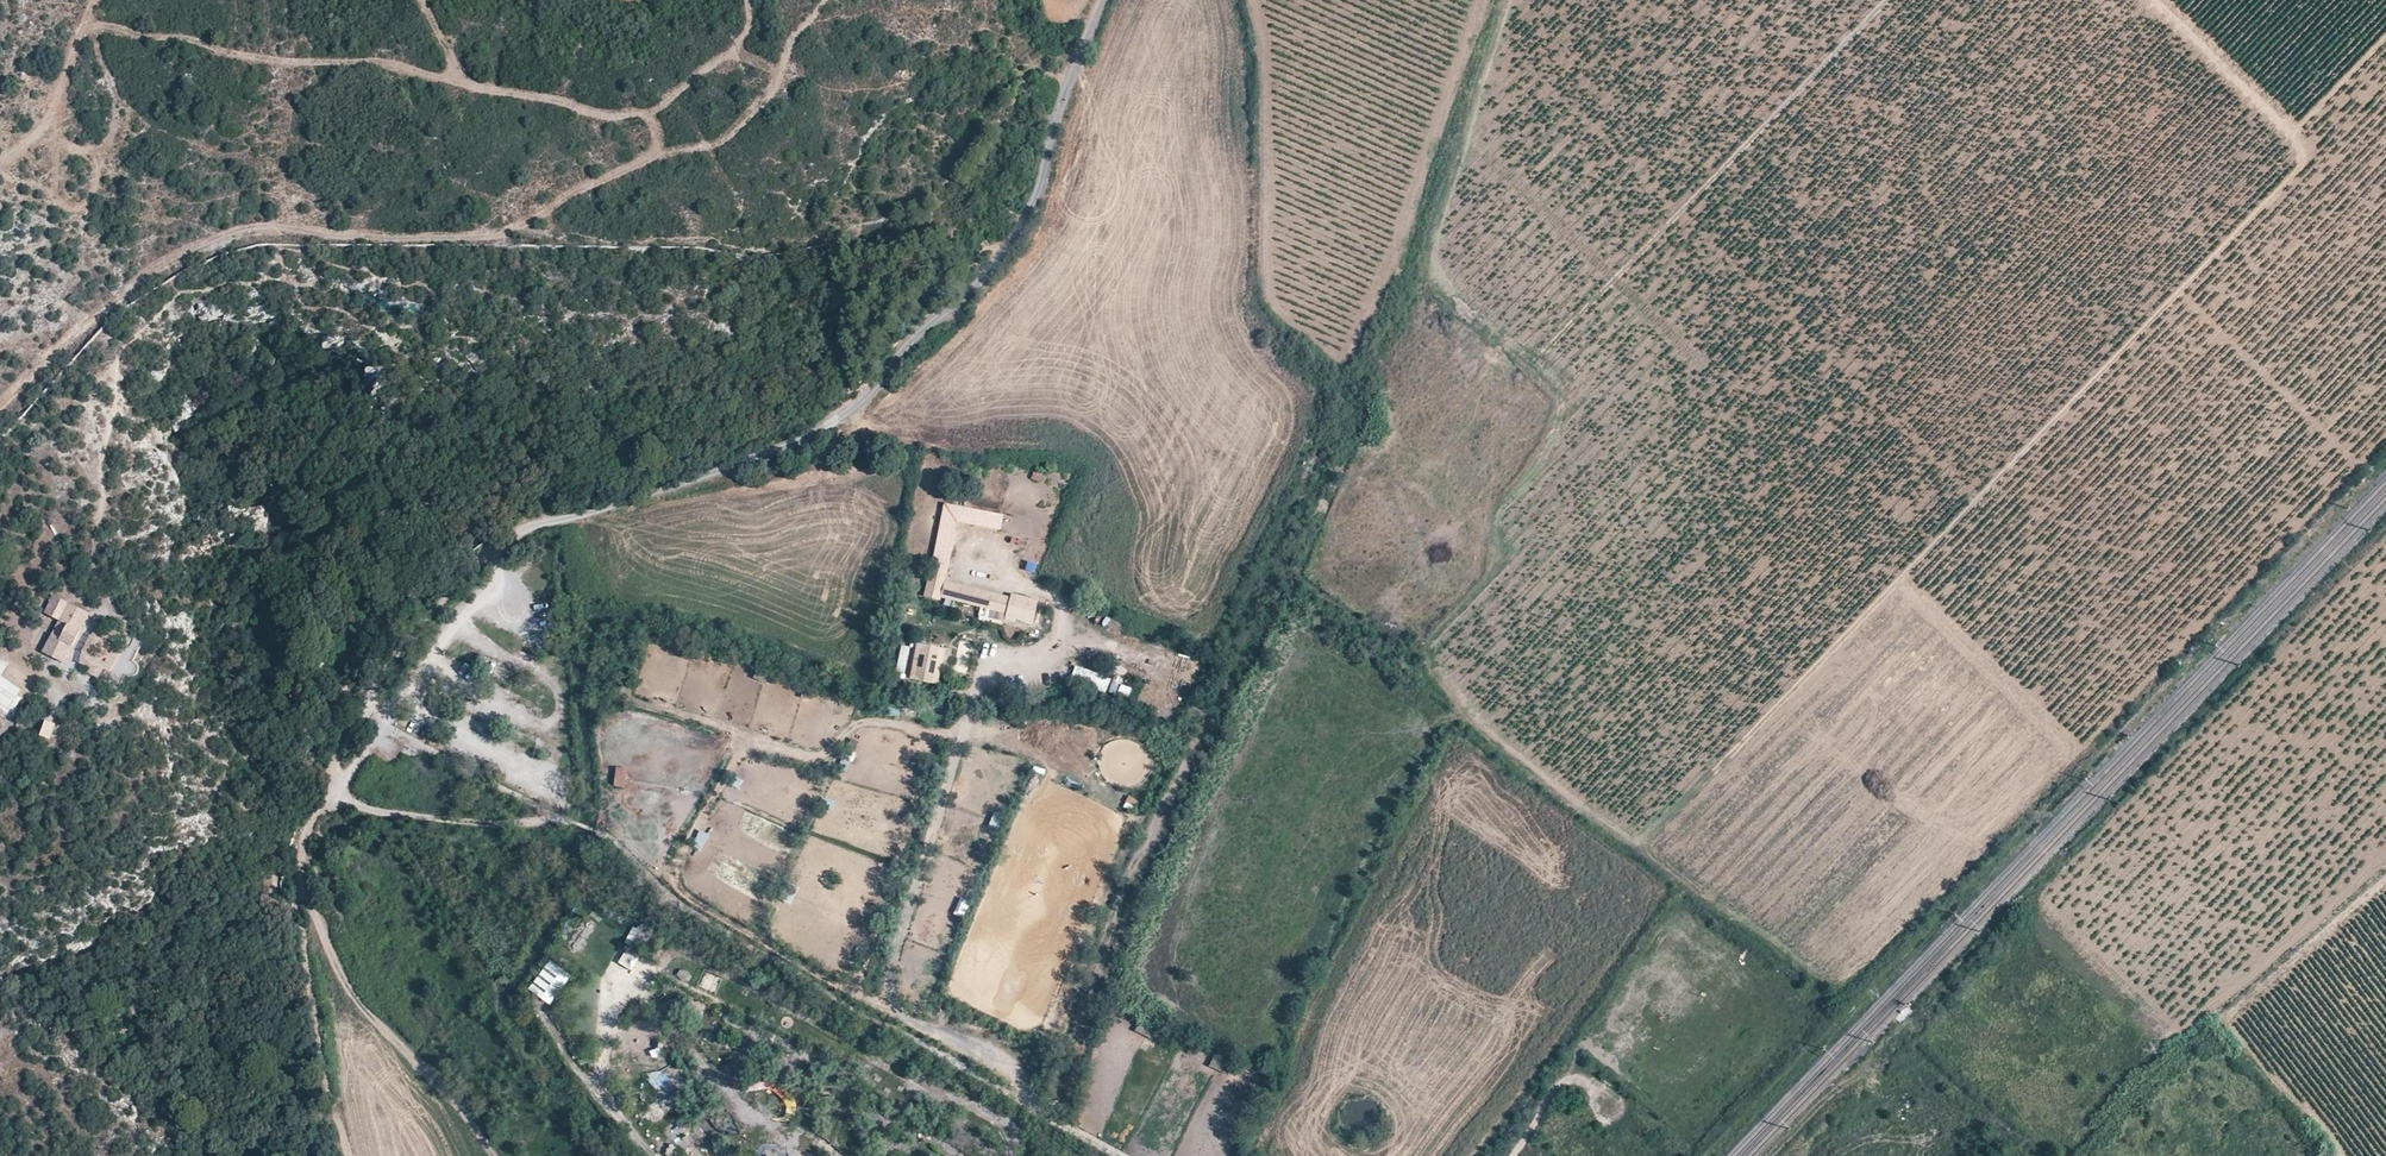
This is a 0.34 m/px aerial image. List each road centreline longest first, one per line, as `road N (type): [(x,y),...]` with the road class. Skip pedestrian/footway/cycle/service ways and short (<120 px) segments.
road 1 (unclassified): [(337,769),(394,672),(486,552),(529,526),(765,456),(863,399),(981,279),(1032,208),(1103,0)]
road 2 (track): [(1646,857),(2317,161),(2293,137),(2385,40)]
road 3 (track): [(0,407),(137,283),(220,236),(274,225),(356,239),(492,235),(665,155),(723,144),(773,92),(798,30),(825,0)]
road 4 (track): [(748,0),(751,27),(730,52),(661,108),(613,116),(388,62),(276,62),(116,27),(81,31),(46,123),(0,162)]
road 5 (track): [(1272,568),(1687,887),(1502,1155)]
road 6 (track): [(1272,568),(1123,899),(1035,1155)]
road 7 (track): [(1127,1155),(779,966),(655,884),(595,832)]
road 8 (track): [(1889,0),(1549,346)]
road 9 (track): [(1506,0),(1346,405)]
road 10 (track): [(1010,1155),(977,1110),(721,969),(683,953),(655,968)]
road 11 (track): [(337,769),(305,839),(300,908),(322,1052),(349,1155)]
road 12 (track): [(304,857),(338,972),(417,1062),(479,1155)]
road 13 (track): [(337,769),(342,796),(379,814),(574,824)]
road 14 (track): [(655,968),(612,995),(598,1093),(657,1155)]
road 15 (track): [(1774,1155),(1840,1087),(1869,1082),(1969,1116)]
road 16 (track): [(2293,137),(2151,0)]
road 17 (track): [(1346,405),(1272,568)]
road 18 (track): [(1346,405),(1239,311)]

